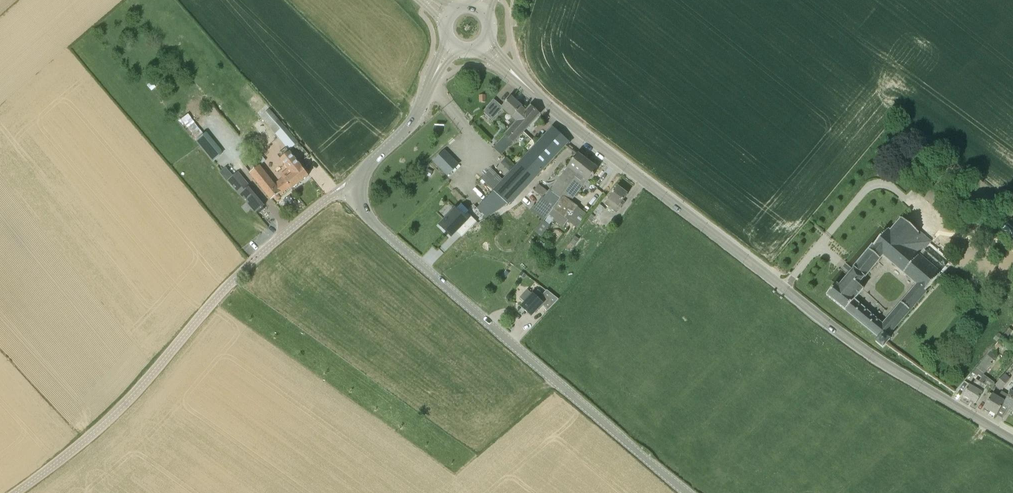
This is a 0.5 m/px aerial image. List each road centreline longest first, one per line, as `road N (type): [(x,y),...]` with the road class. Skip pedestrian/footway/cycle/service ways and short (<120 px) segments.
road 1 (residential): [(1012,439),(854,343),(579,131),(484,44)]
road 2 (tertiary): [(15,492),(110,418),(266,250),(329,198),(355,188)]
road 3 (tertiary): [(687,492),(379,228),(355,188)]
road 4 (tertiary): [(355,188),(413,122),(452,44)]

